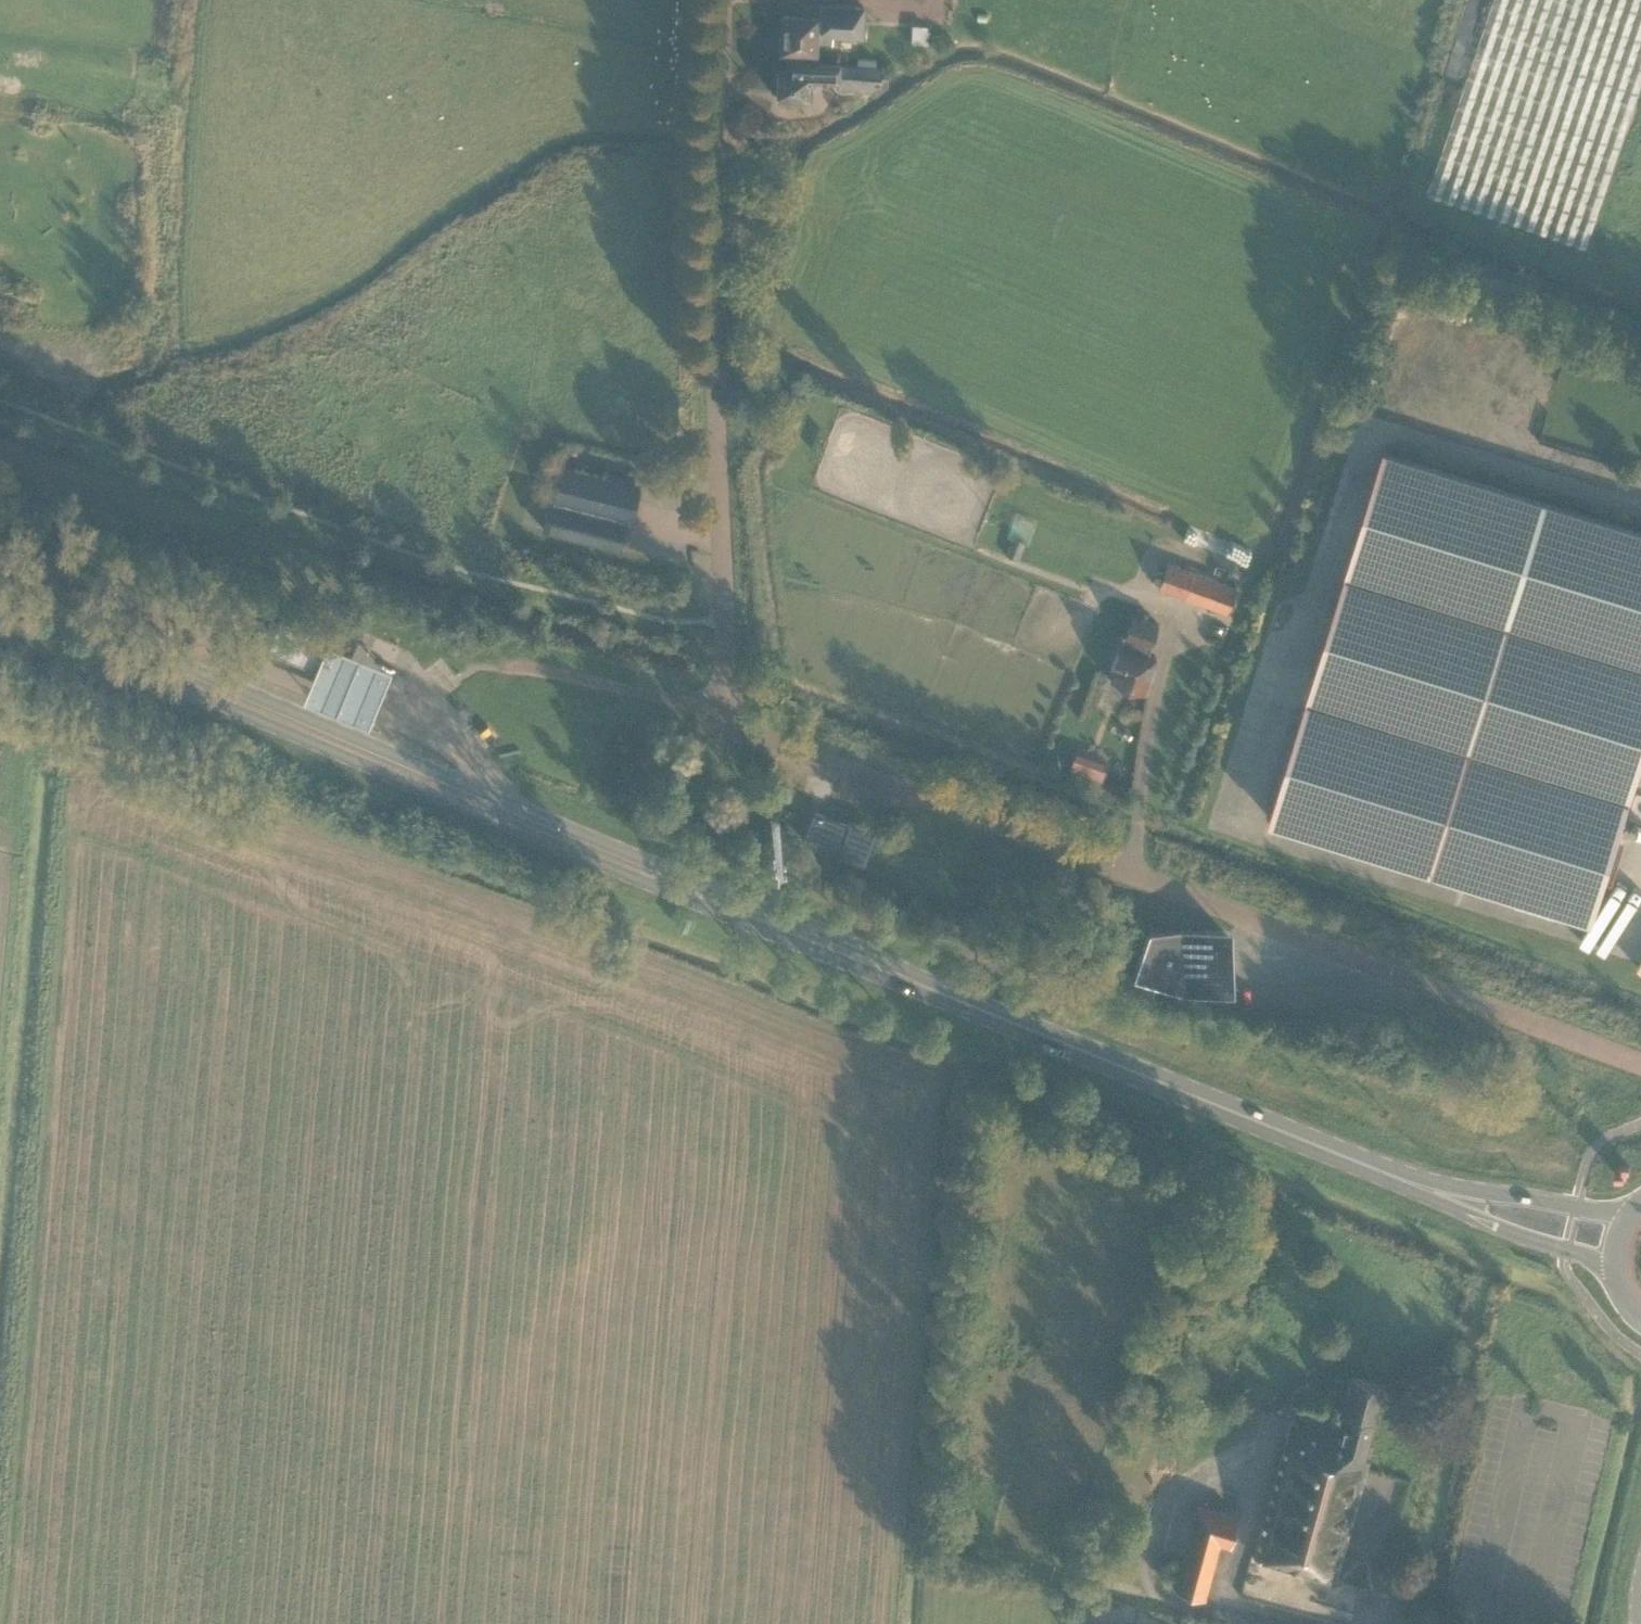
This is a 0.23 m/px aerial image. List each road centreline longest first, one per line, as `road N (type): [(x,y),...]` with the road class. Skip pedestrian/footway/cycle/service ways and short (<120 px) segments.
road 1 (primary): [(0,596),(237,708),(750,924),(1613,1264)]
road 2 (primary): [(1627,1212),(1410,1172),(0,593)]
road 3 (residential): [(1640,1060),(725,718),(713,262),(723,0)]

